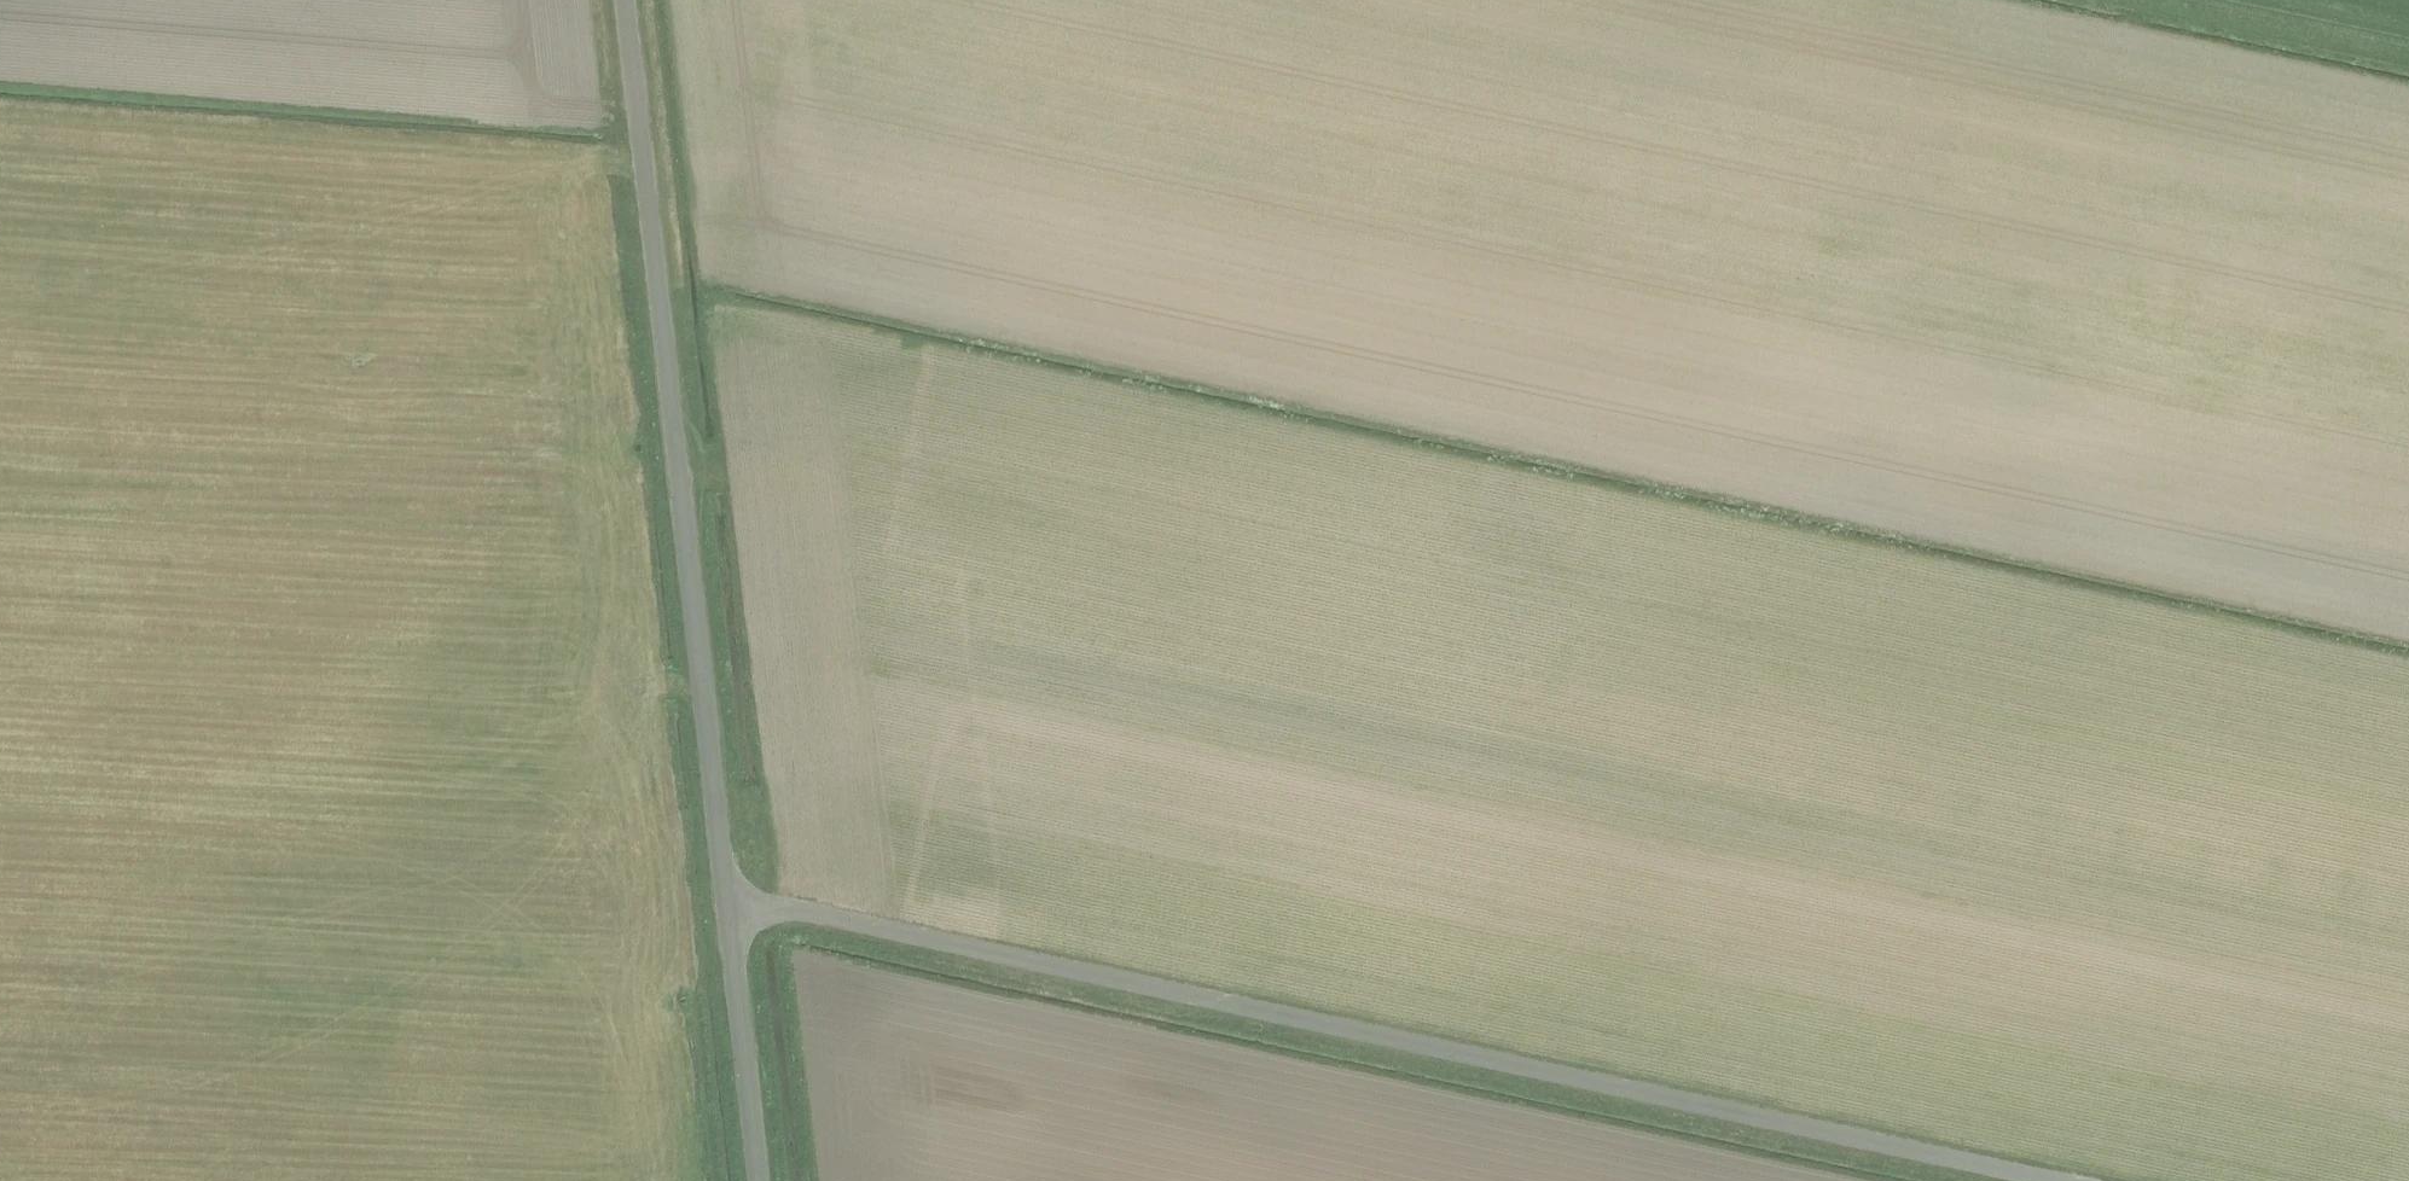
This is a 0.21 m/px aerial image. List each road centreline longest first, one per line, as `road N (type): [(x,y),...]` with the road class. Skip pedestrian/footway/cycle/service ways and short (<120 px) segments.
road 1 (unclassified): [(760,1180),(631,0)]

